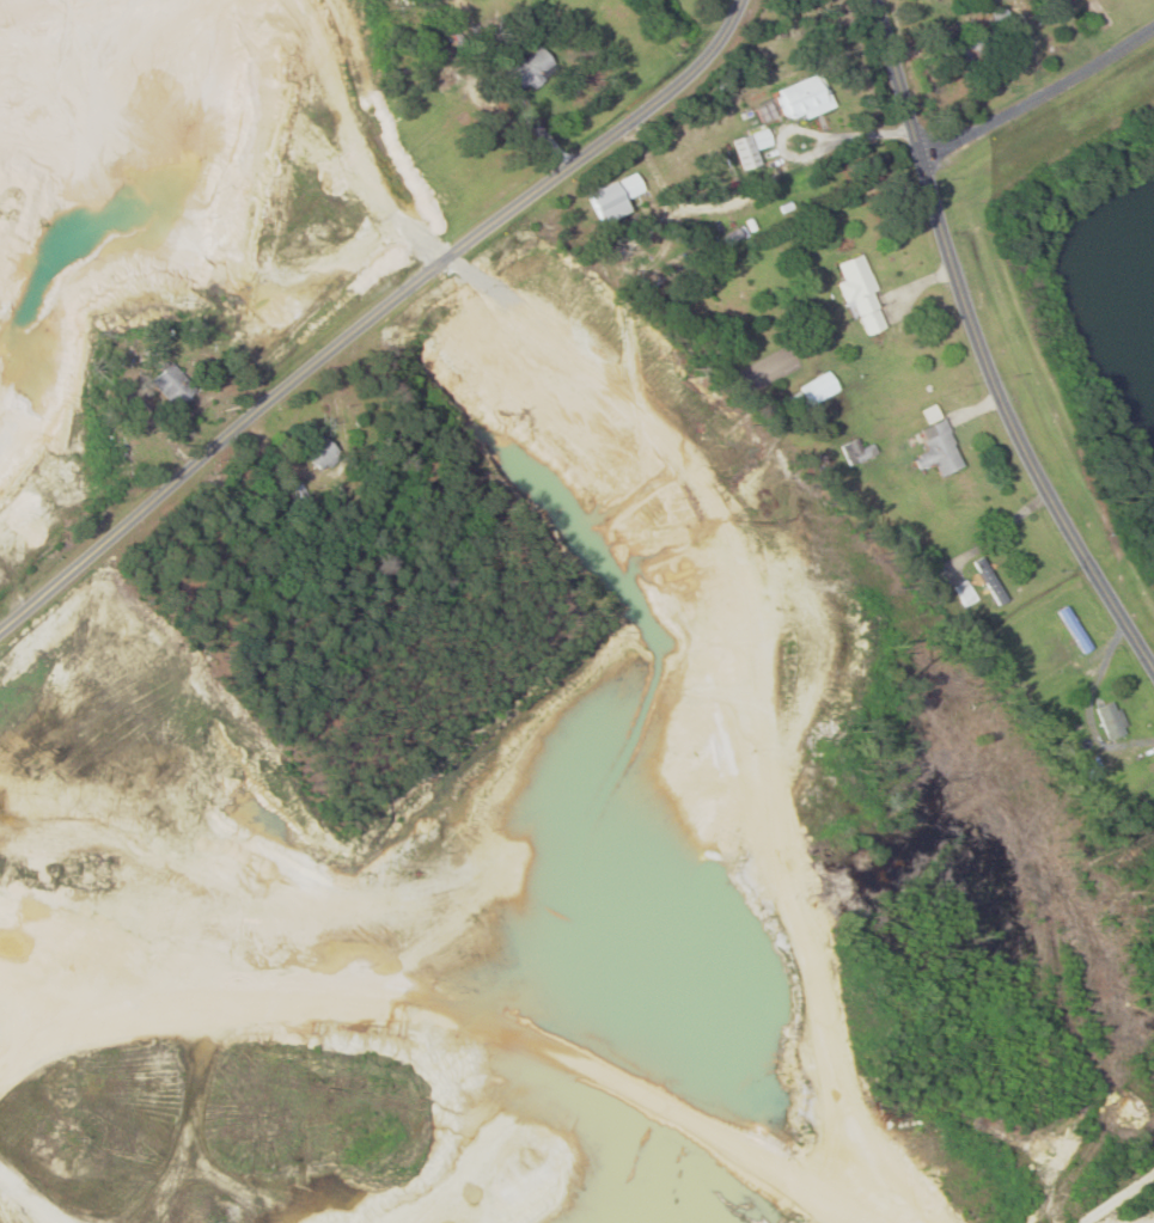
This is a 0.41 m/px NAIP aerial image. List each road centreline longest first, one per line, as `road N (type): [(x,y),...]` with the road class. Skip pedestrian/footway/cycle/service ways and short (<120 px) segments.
road 1 (residential): [(0,637),(370,325),(697,77),(744,0)]
road 2 (residential): [(1153,679),(1037,469),(909,128),(875,0)]
road 3 (residential): [(1153,25),(920,157)]
road 4 (residential): [(161,1222),(0,1101)]

